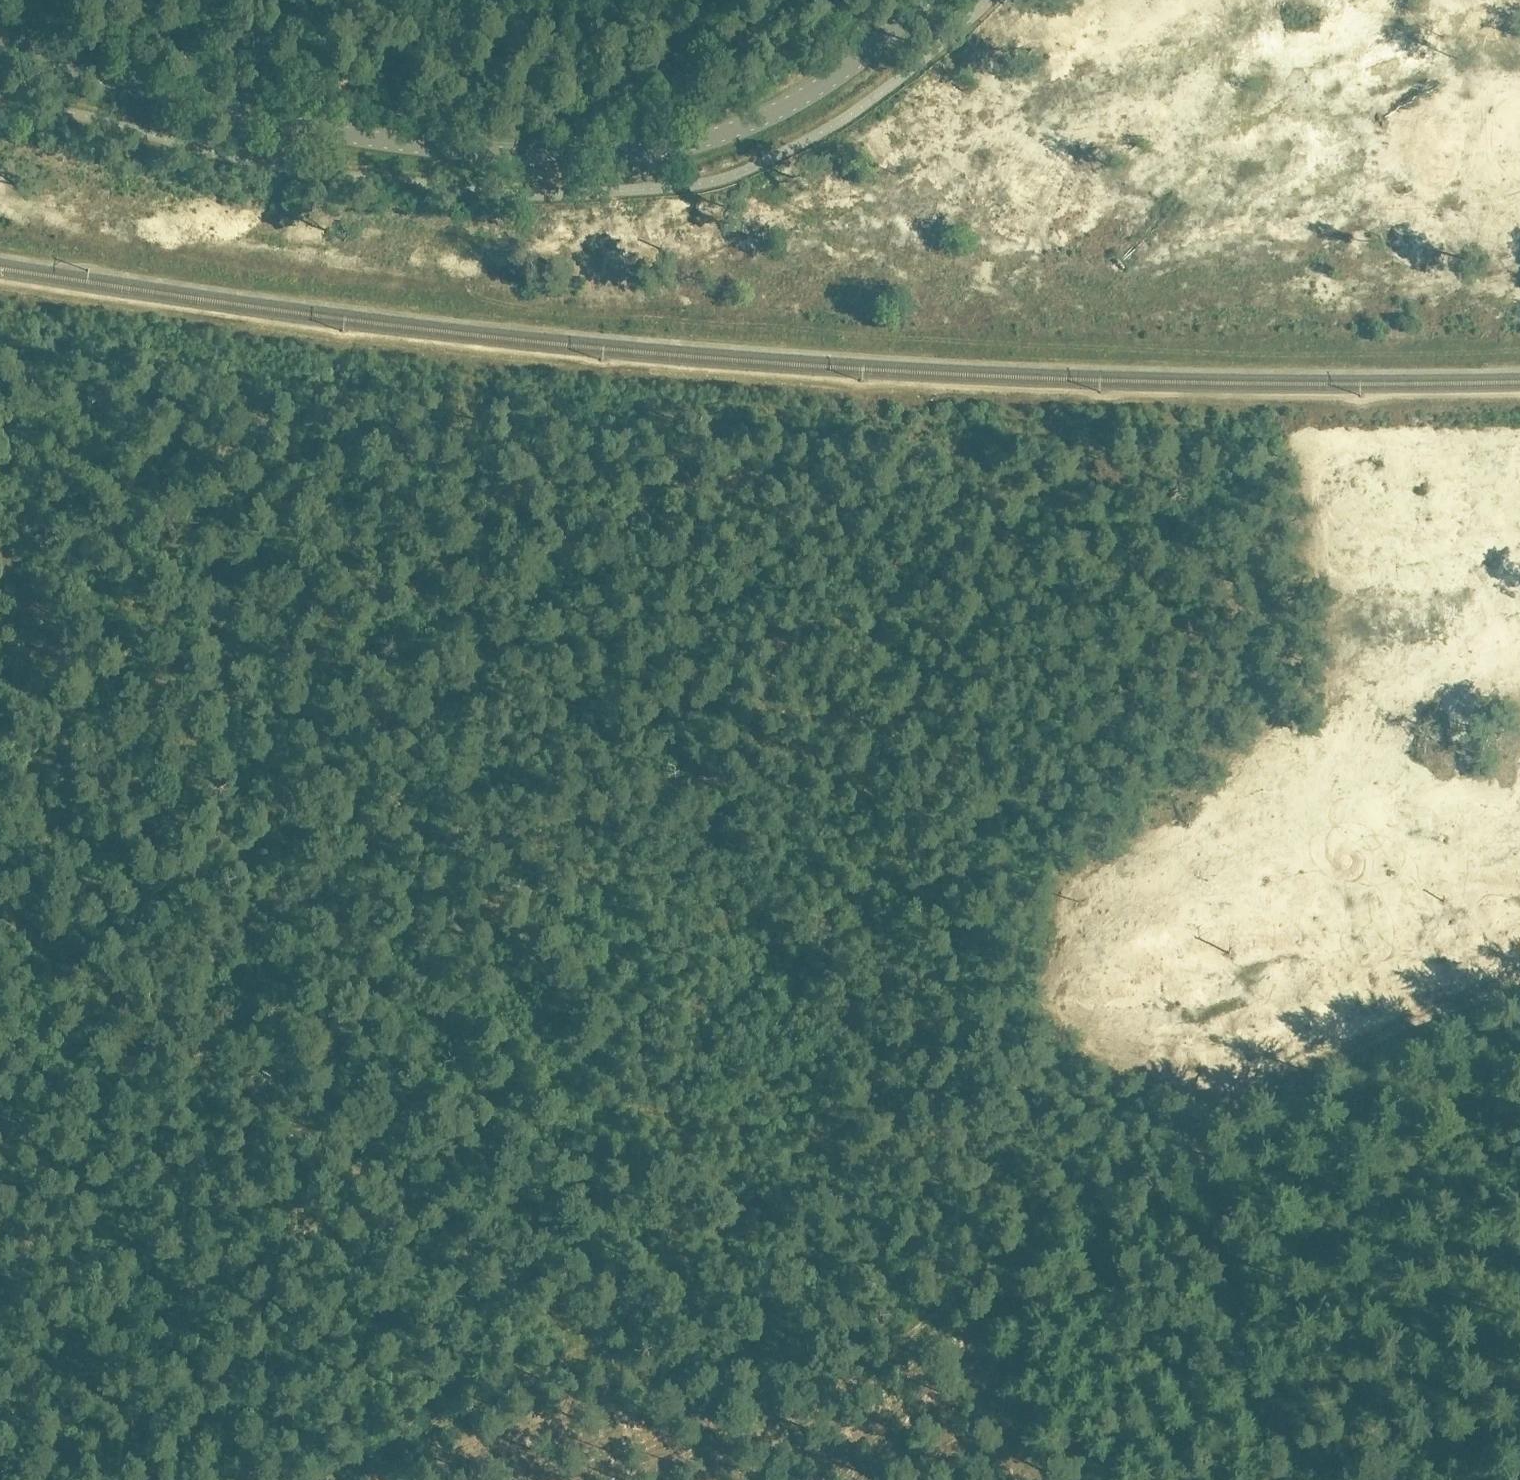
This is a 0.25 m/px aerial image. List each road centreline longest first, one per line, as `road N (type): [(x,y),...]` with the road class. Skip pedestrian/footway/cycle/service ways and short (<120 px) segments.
road 1 (track): [(1519,1002),(1480,1009),(1296,1087),(1008,1256),(864,1369),(777,1421),(726,1428),(0,905)]
road 2 (tertiary): [(929,0),(823,92),(646,155),(489,156),(362,140),(232,113),(0,39)]
road 3 (track): [(1195,1144),(1273,1479)]
road 4 (track): [(596,1334),(303,1479)]

